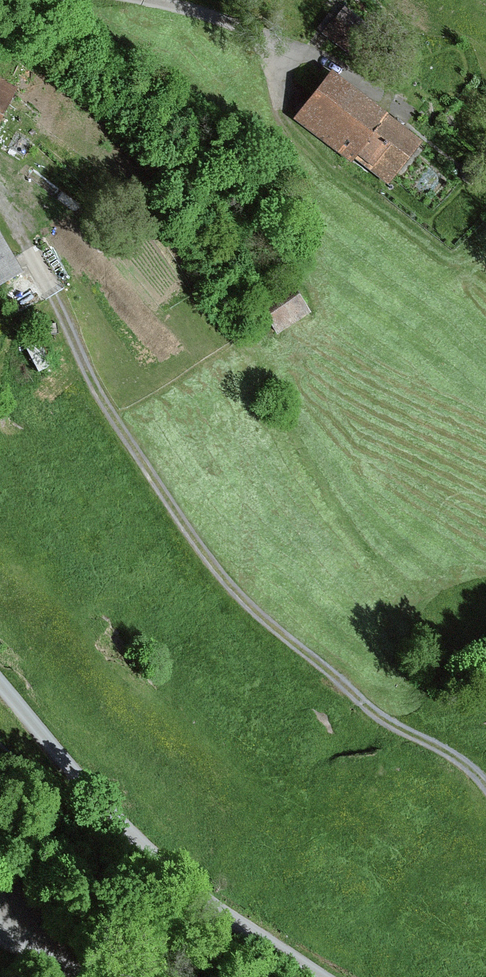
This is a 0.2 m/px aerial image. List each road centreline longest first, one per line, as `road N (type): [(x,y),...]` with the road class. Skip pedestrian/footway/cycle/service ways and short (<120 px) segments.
road 1 (track): [(0,204),(97,389),(171,509),(233,589),(385,718),(474,770),(485,786)]
road 2 (unclassified): [(0,682),(117,826),(238,928),(313,976)]
road 3 (track): [(155,0),(242,20),(295,60)]

